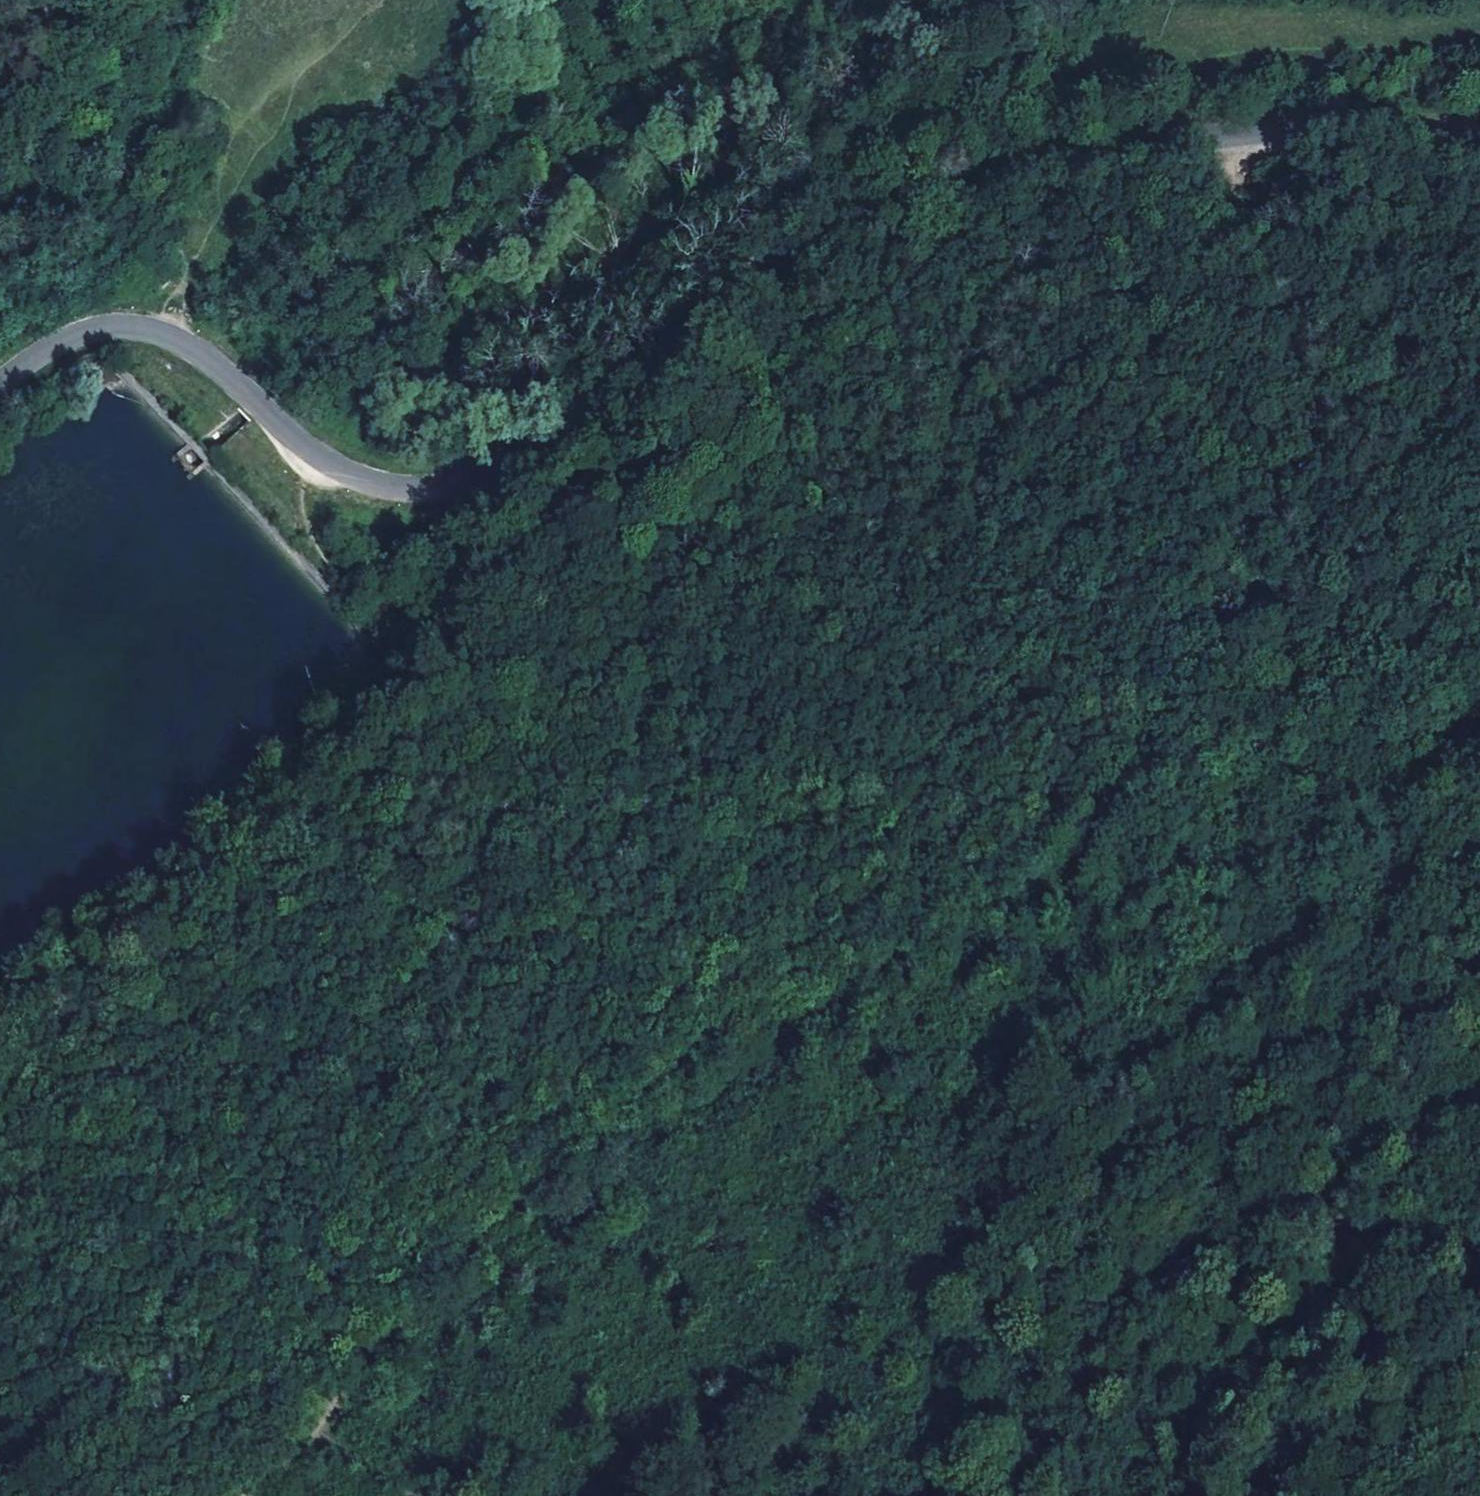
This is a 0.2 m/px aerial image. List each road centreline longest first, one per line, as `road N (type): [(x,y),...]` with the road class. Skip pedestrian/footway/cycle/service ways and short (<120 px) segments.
road 1 (tertiary): [(0,387),(82,333),(152,327),(170,332),(266,414),(363,479),(420,494),(464,491),(507,474),(787,249),(957,172),(1244,109),(1479,117)]
road 2 (track): [(1049,583),(853,867),(774,1027)]
road 3 (track): [(1244,109),(1238,181),(1087,520),(1049,583)]

